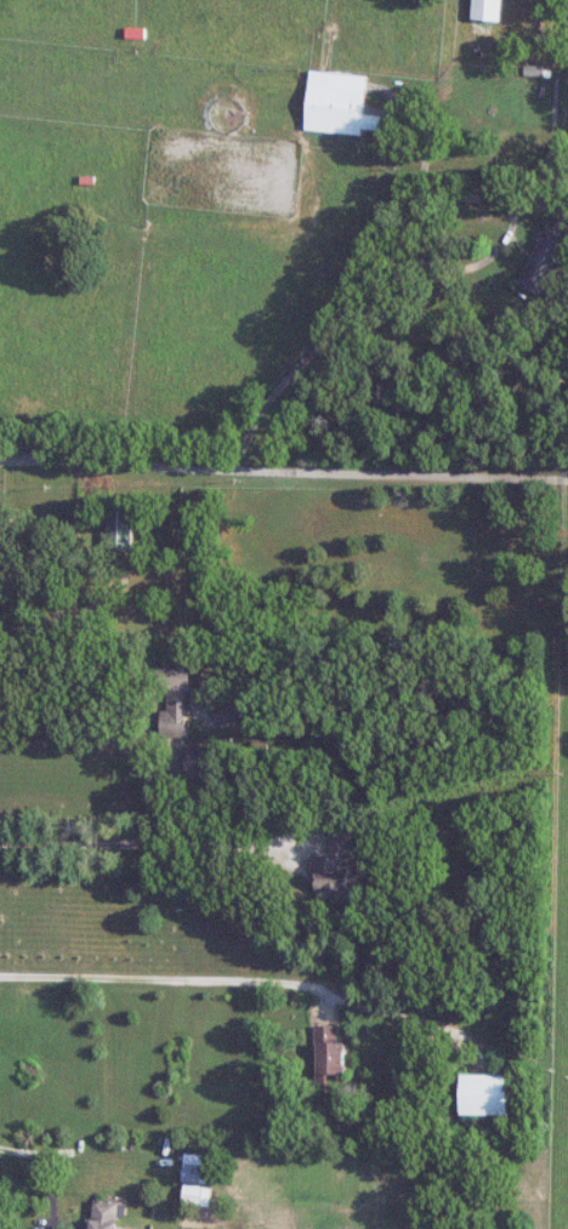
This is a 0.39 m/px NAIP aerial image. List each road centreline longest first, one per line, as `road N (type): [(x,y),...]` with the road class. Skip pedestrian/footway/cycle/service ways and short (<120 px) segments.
road 1 (residential): [(0,459),(567,480)]

